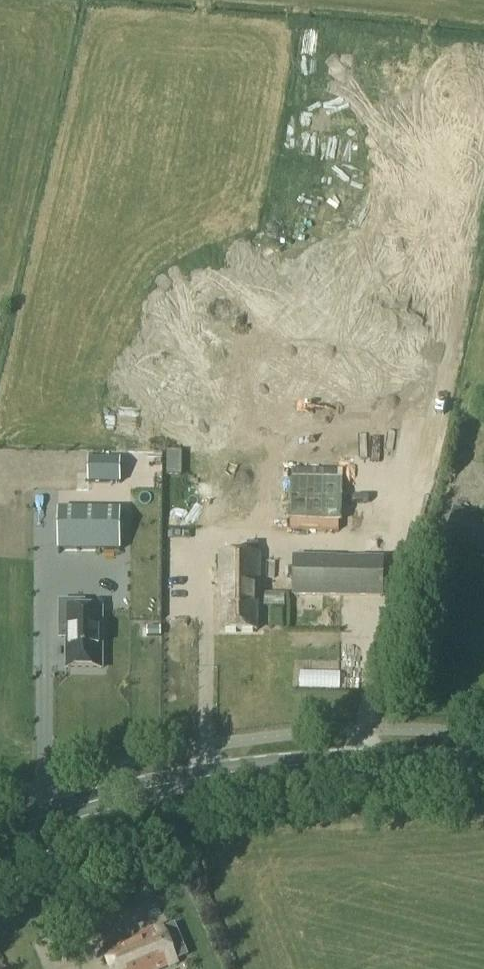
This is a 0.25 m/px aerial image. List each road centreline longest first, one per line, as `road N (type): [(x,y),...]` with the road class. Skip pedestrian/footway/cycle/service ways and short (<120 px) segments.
road 1 (secondary): [(483,767),(290,765),(214,777),(0,836)]

